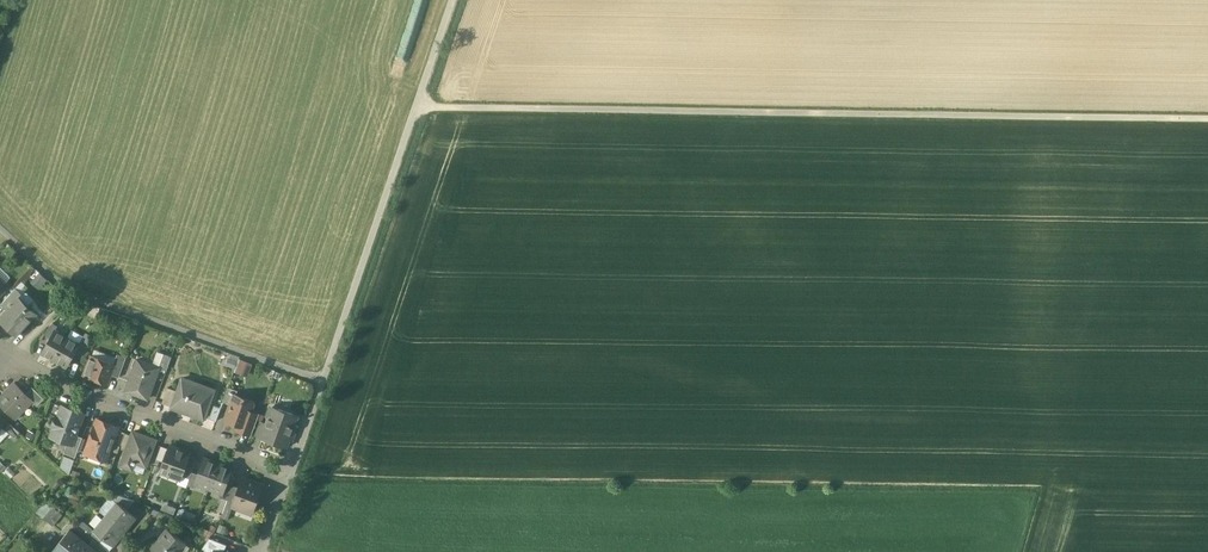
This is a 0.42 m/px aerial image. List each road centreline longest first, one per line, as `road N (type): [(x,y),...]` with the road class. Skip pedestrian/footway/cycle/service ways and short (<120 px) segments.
road 1 (track): [(417,105),(1207,125)]
road 2 (track): [(0,227),(82,295),(323,378),(452,0)]
road 3 (residential): [(289,471),(11,360)]

